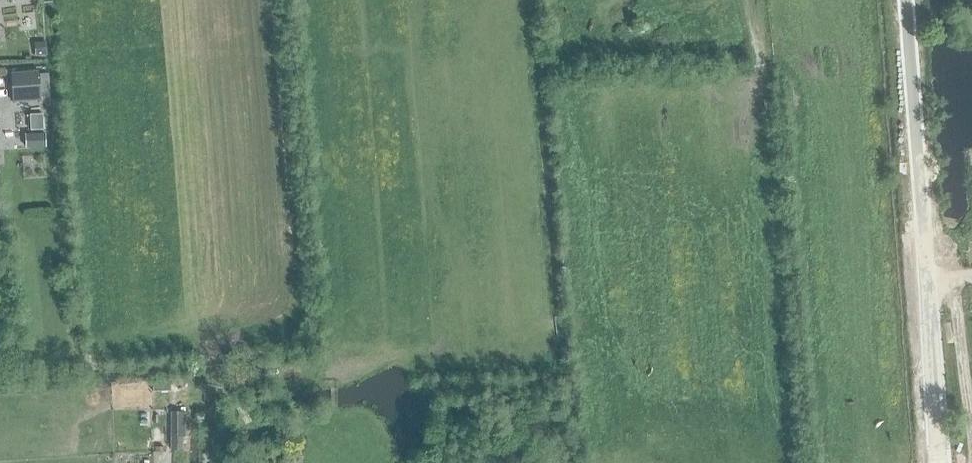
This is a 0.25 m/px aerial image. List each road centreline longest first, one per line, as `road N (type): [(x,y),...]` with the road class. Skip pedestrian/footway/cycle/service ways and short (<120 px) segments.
road 1 (unclassified): [(940,462),(905,0)]

